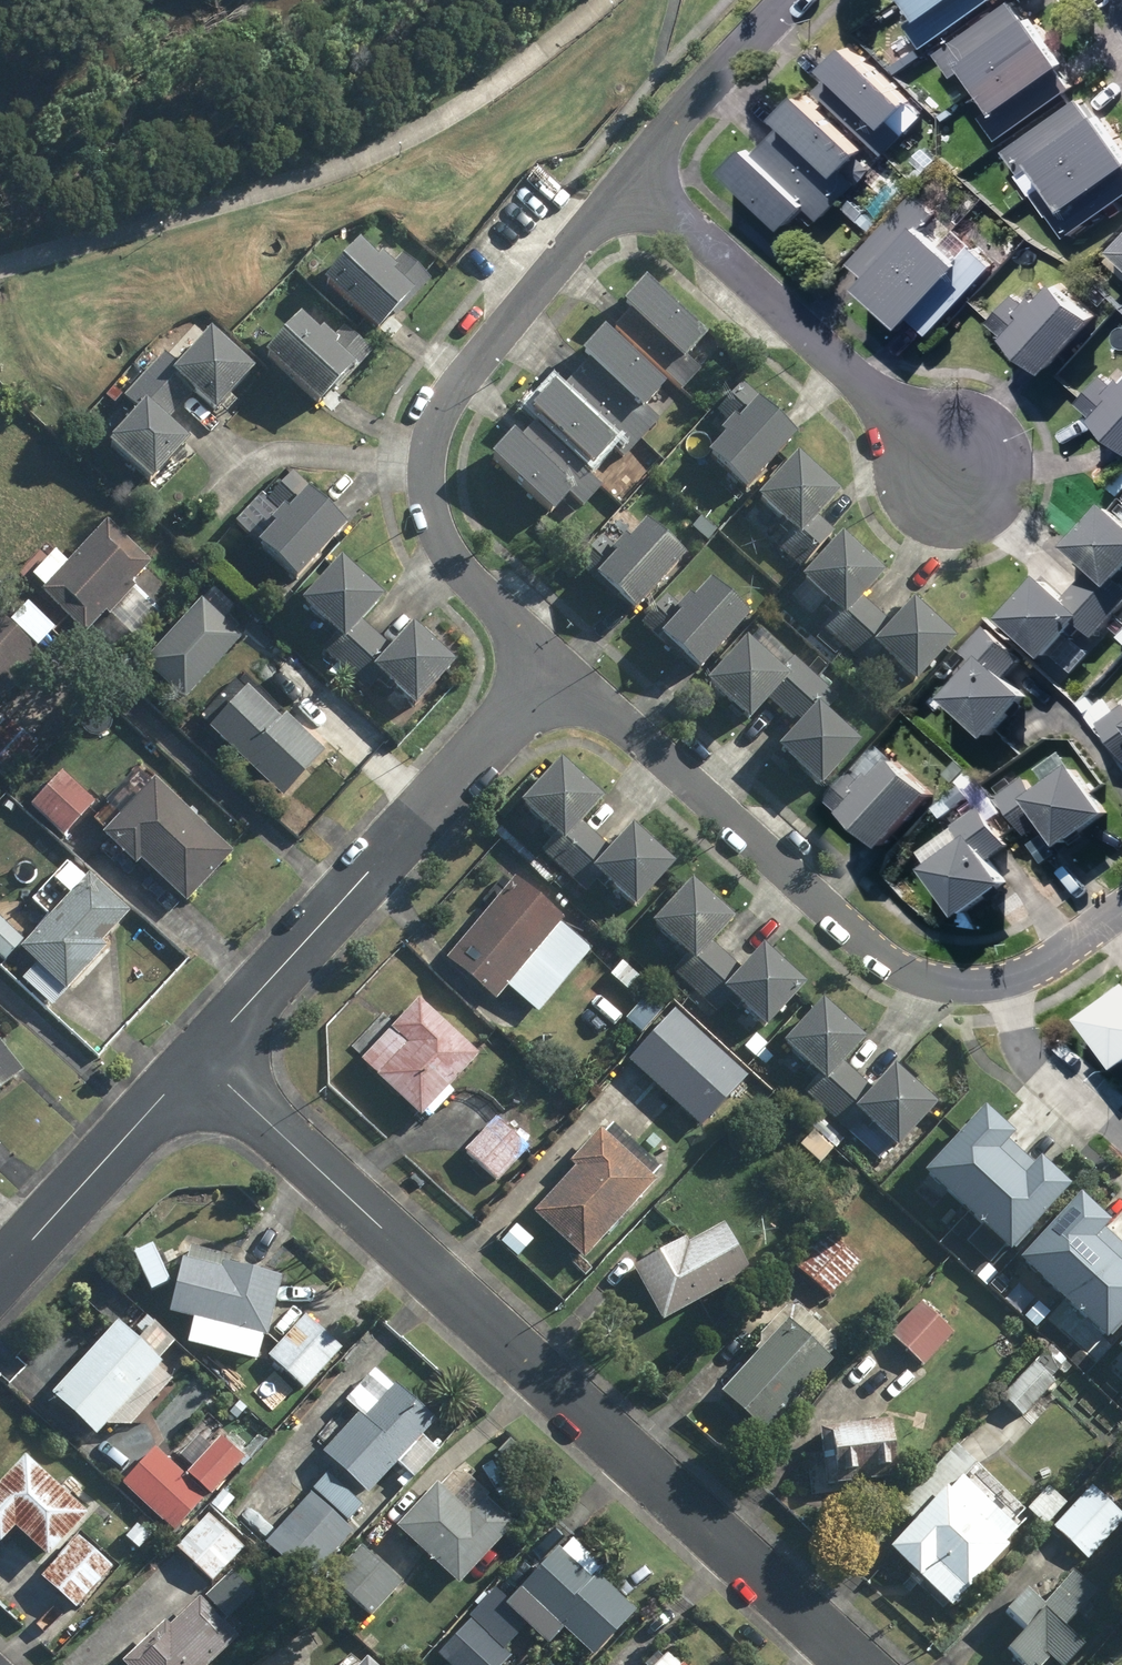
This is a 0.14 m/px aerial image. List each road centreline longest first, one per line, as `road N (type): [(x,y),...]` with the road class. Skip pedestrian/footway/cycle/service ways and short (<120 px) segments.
road 1 (residential): [(201,1058),(859,1664)]
road 2 (residential): [(555,663),(443,546),(425,475),(430,436),(442,405),(636,182)]
road 3 (residential): [(1003,980),(958,982),(889,963),(555,663)]
road 4 (residential): [(555,663),(201,1058)]
road 5 (residential): [(951,461),(636,182)]
road 6 (residential): [(201,1058),(0,1275)]
road 7 (residential): [(636,182),(799,0)]
road 8 (residential): [(1121,1150),(1039,1071),(1003,980)]
road 9 (residential): [(1121,907),(1032,969),(1003,980)]

